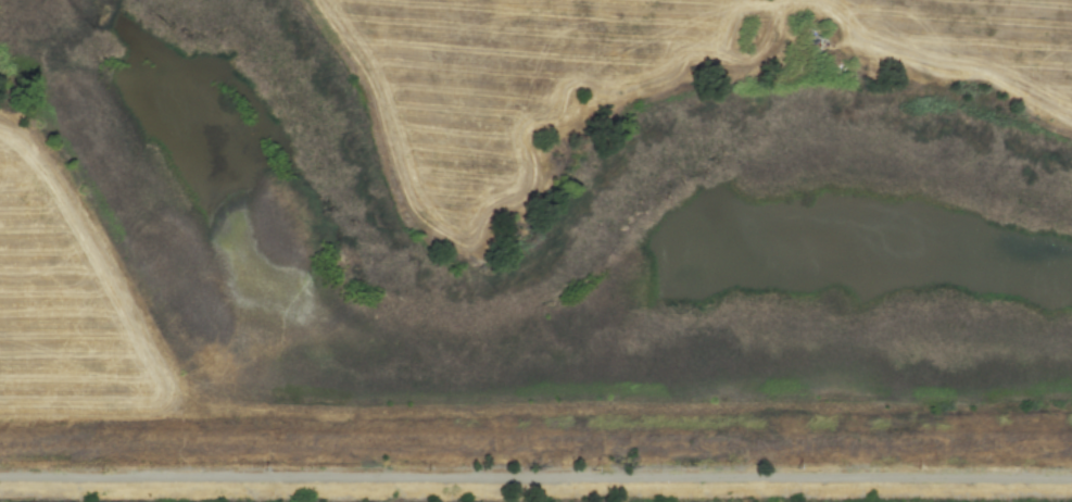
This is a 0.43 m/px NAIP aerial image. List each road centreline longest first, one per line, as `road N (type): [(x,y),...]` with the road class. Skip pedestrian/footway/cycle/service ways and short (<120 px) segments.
road 1 (track): [(0,474),(1071,473)]

